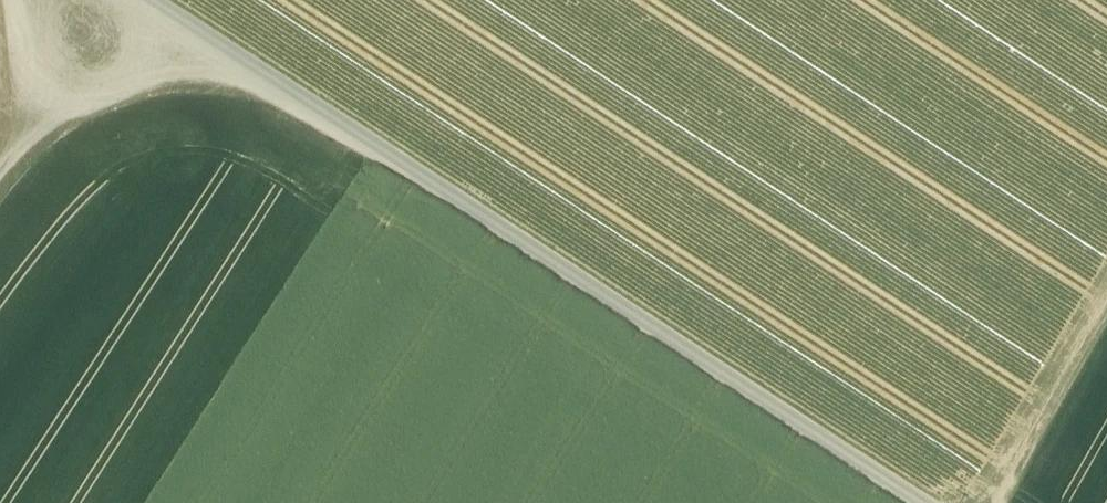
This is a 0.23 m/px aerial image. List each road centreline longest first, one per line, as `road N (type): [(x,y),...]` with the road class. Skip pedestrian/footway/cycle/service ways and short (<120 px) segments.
road 1 (unclassified): [(156,0),(923,502)]
road 2 (track): [(1106,321),(1000,502)]
road 3 (track): [(114,0),(0,172)]

